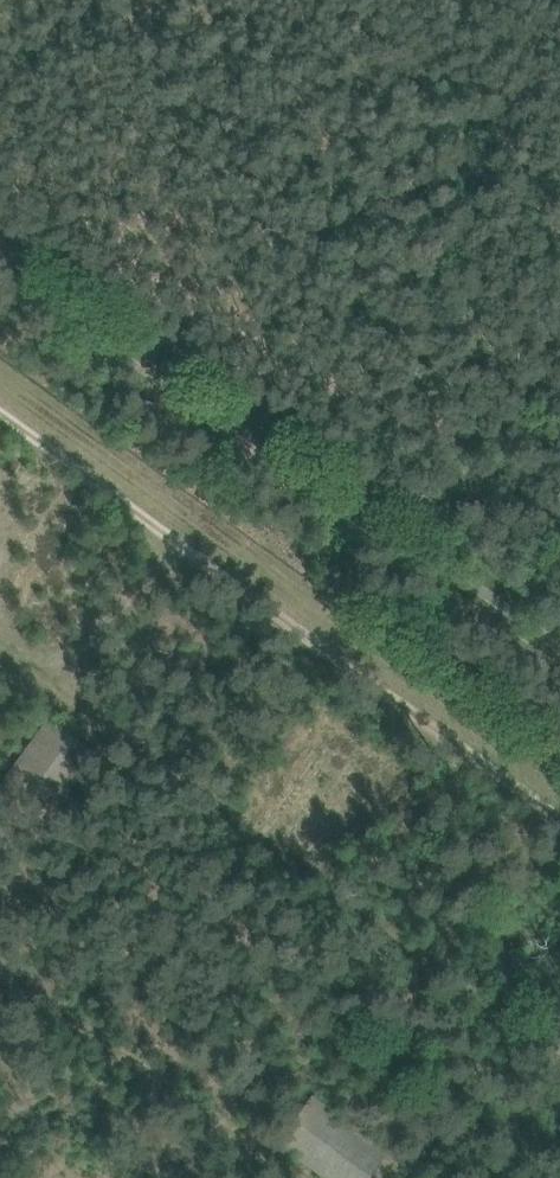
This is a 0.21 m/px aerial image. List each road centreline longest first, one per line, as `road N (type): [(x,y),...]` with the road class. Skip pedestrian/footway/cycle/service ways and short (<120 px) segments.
road 1 (track): [(0,262),(559,663)]

